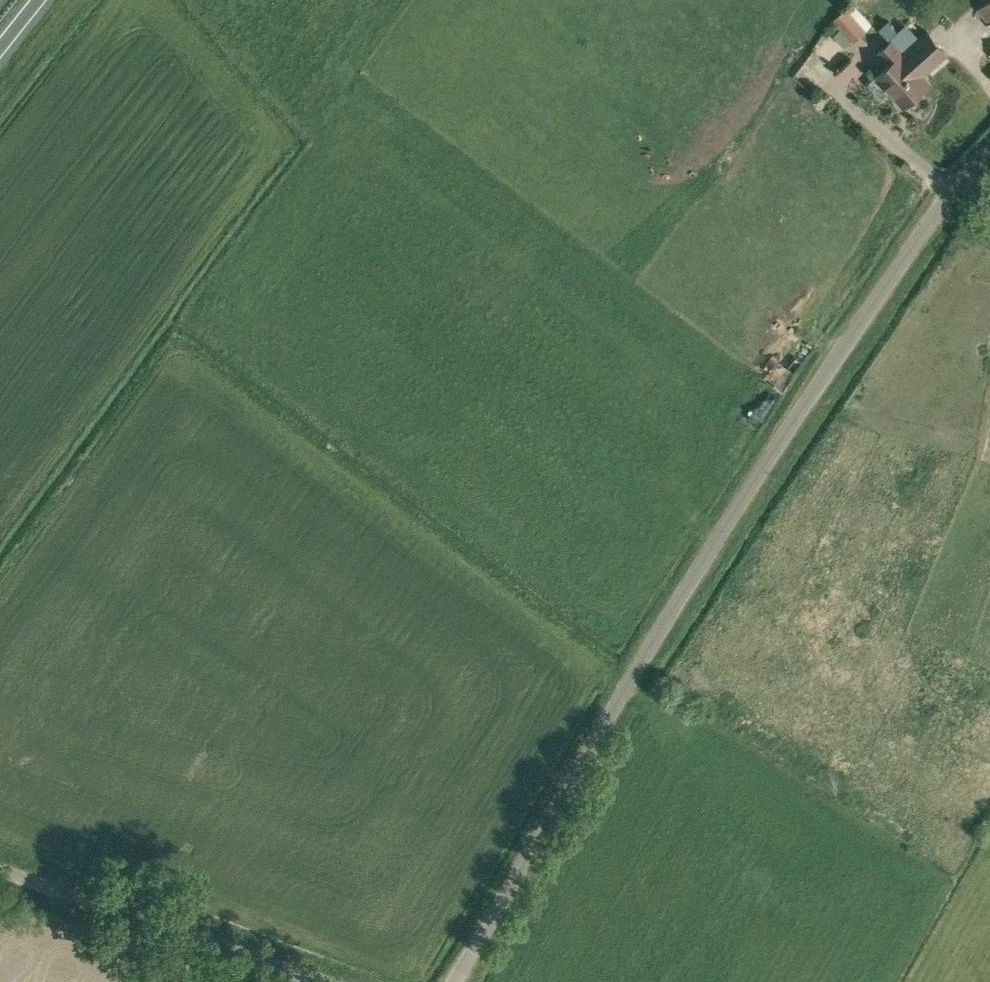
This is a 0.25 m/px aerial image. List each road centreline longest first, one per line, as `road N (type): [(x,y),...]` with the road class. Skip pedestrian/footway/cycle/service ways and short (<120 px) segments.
road 1 (unclassified): [(454,981),(753,486),(918,234),(989,150)]
road 2 (unclassified): [(305,981),(0,870)]

